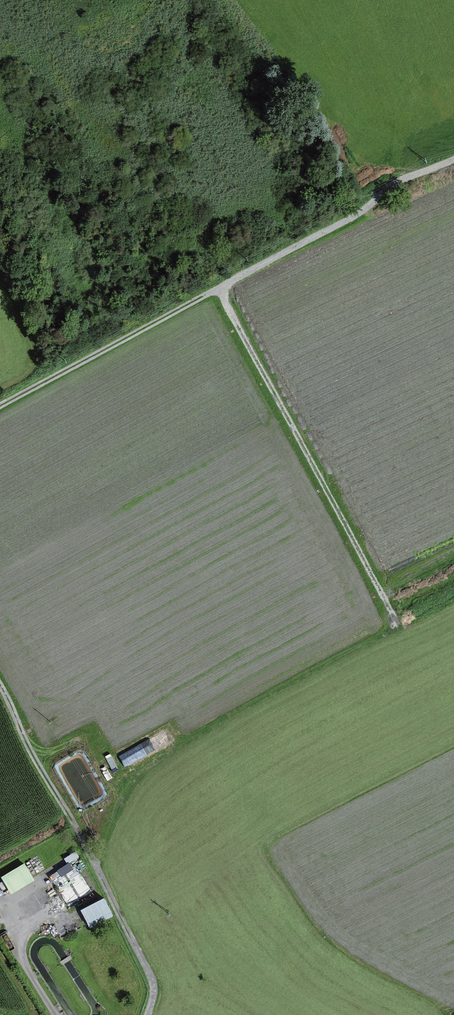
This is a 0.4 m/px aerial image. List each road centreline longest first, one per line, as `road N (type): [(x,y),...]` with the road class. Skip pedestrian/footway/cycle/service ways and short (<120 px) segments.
road 1 (track): [(0,408),(361,214),(389,187),(453,161)]
road 2 (track): [(395,623),(227,299),(238,279)]
road 3 (track): [(0,858),(72,816),(0,680)]
road 4 (track): [(72,816),(158,989)]

